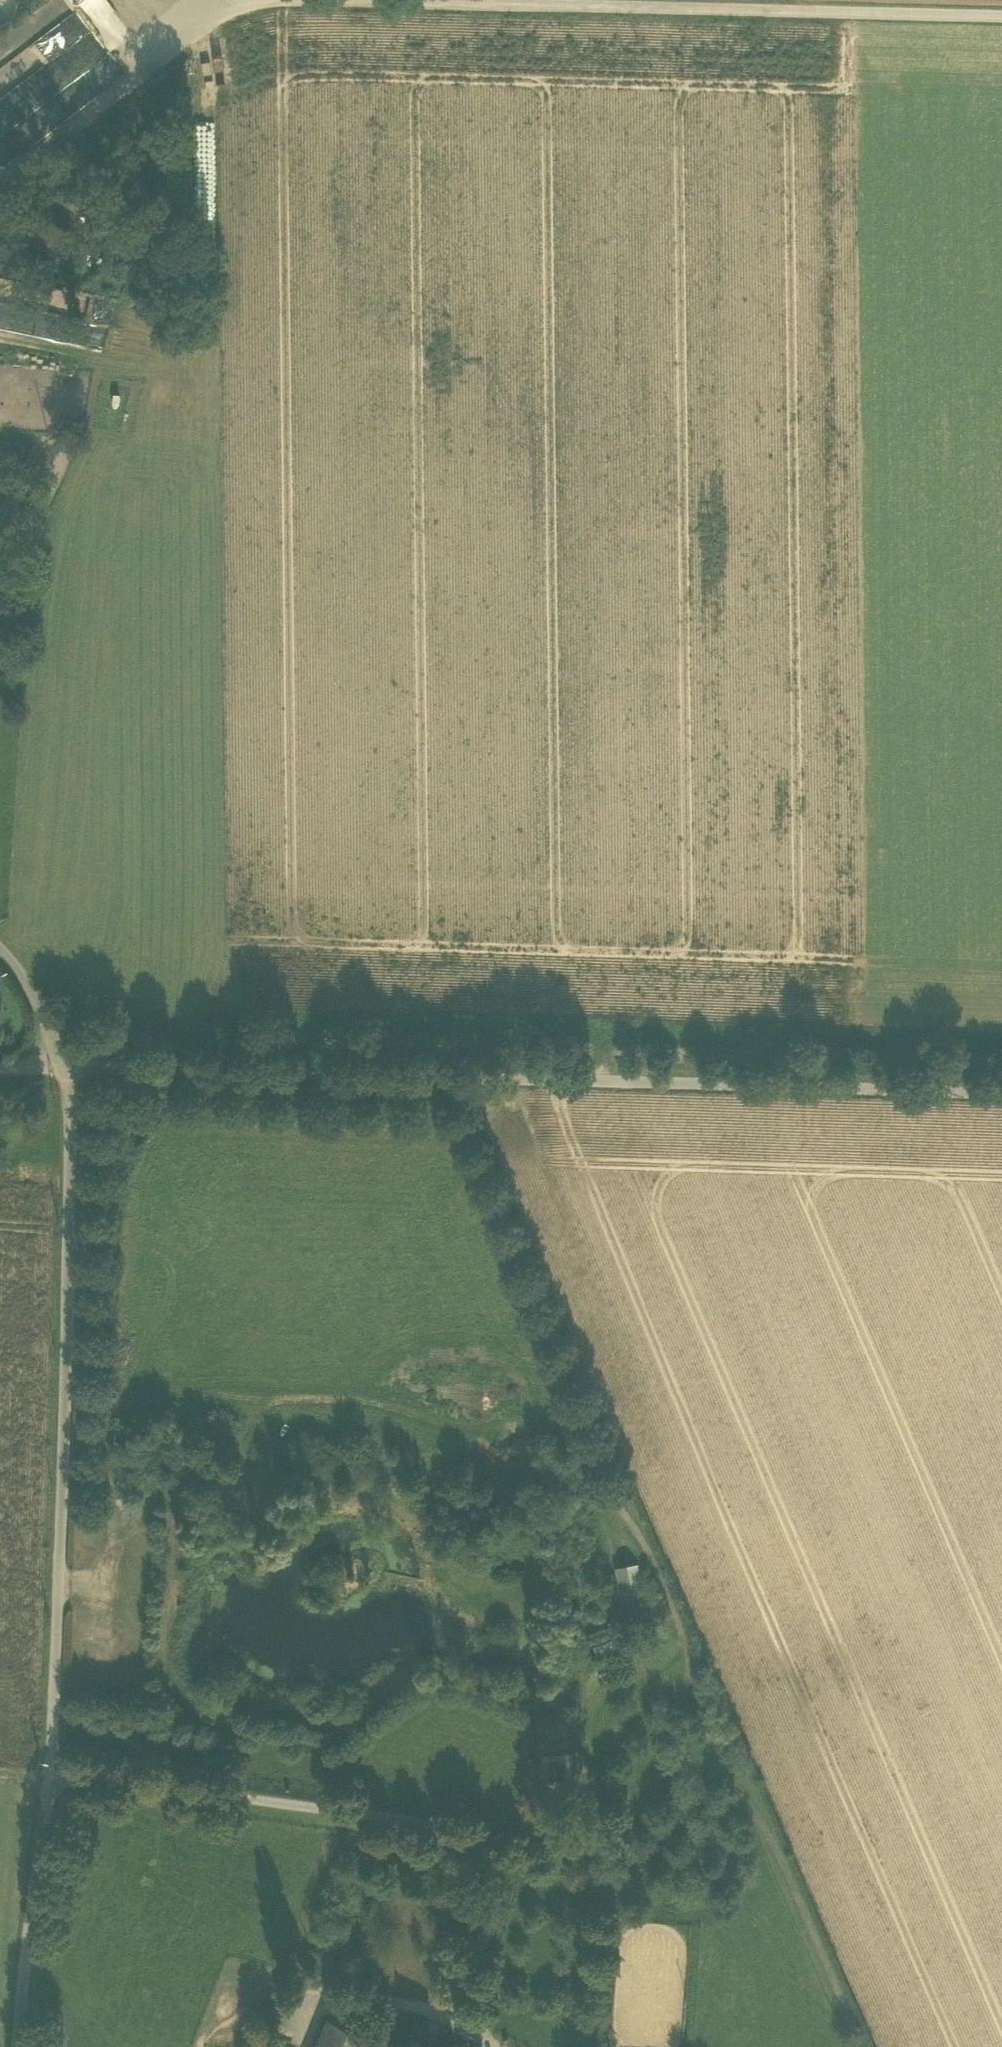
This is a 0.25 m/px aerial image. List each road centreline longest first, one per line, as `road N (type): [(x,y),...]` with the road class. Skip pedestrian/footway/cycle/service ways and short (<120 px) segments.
road 1 (unclassified): [(66,1068),(67,1412),(49,1771),(18,2046)]
road 2 (unclassified): [(1001,1093),(66,1068)]
road 3 (track): [(1001,15),(484,0)]
road 4 (track): [(238,0),(0,184)]
road 5 (unclassified): [(66,1068),(50,1023),(0,949)]

